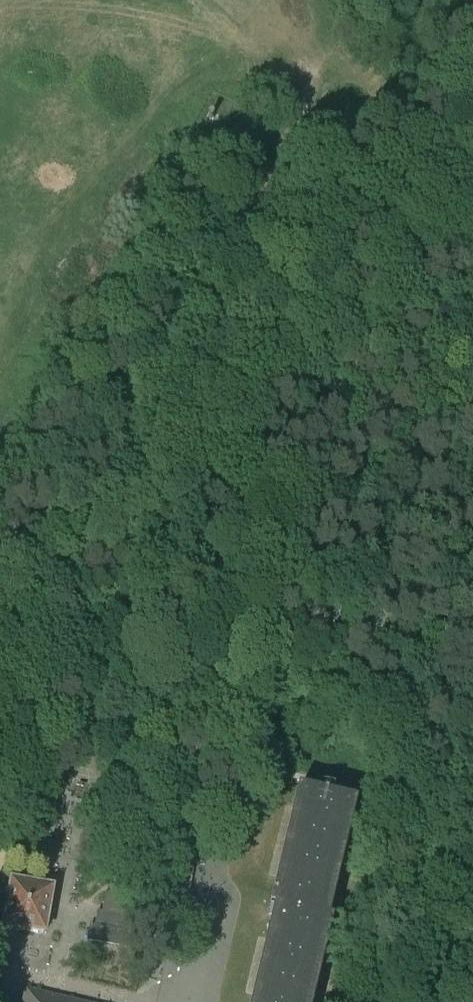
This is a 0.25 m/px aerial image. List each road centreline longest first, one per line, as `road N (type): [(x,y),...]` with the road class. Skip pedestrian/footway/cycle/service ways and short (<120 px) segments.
road 1 (unclassified): [(0,634),(472,102)]
road 2 (track): [(188,421),(178,356),(185,329),(299,107)]

